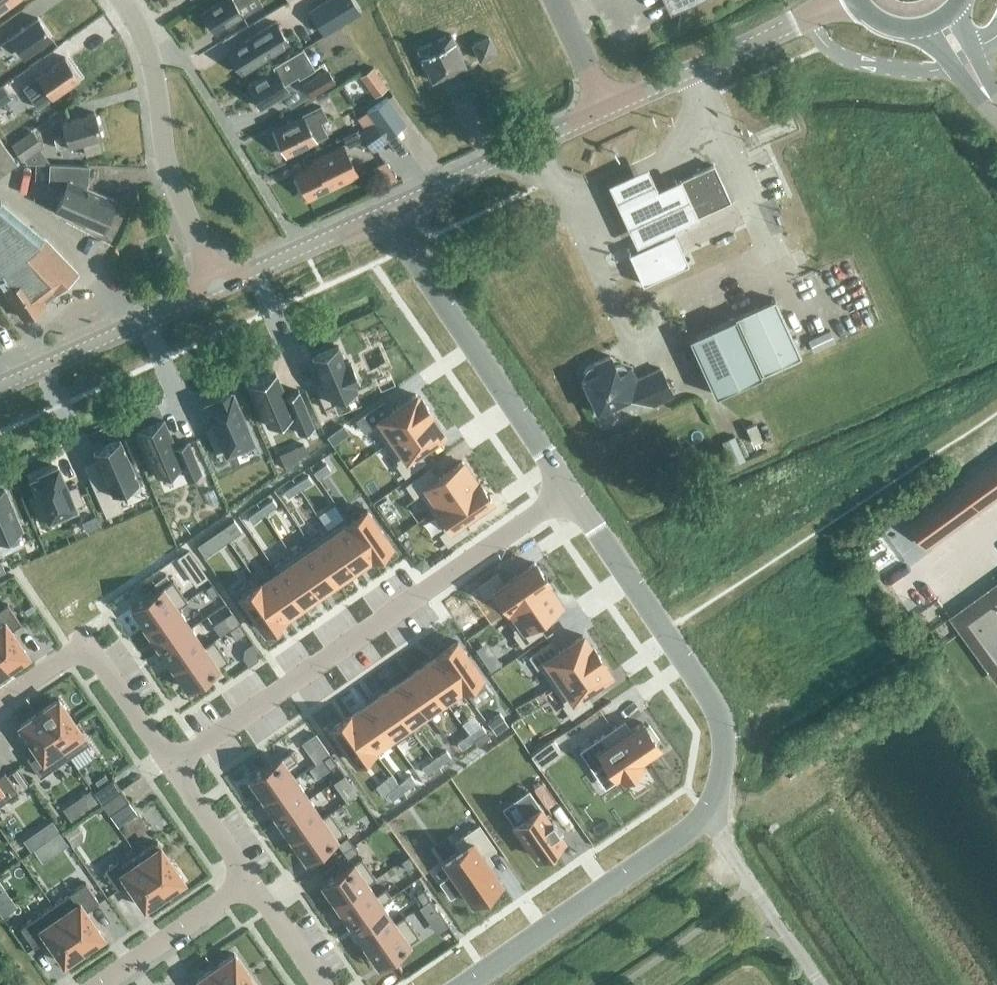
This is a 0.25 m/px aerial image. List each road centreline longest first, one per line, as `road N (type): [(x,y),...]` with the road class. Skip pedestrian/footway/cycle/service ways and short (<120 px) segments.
road 1 (residential): [(569,488),(716,704),(725,757),(701,818),(460,984)]
road 2 (residential): [(167,765),(569,488)]
road 3 (residential): [(392,208),(425,273),(569,488)]
road 4 (residential): [(218,287),(169,174),(154,72),(124,0)]
road 5 (residential): [(0,701),(82,644),(167,765)]
road 6 (tertiary): [(0,386),(218,287)]
road 7 (tertiary): [(392,208),(606,110)]
road 8 (tertiary): [(606,110),(808,17)]
road 9 (tertiary): [(218,287),(392,208)]
road 10 (residential): [(97,984),(248,881)]
road 11 (unclassified): [(808,17),(844,58),(918,70),(951,64)]
road 12 (residential): [(167,765),(248,881)]
road 13 (residential): [(248,881),(322,984)]
road 14 (unclassified): [(606,110),(556,0)]

